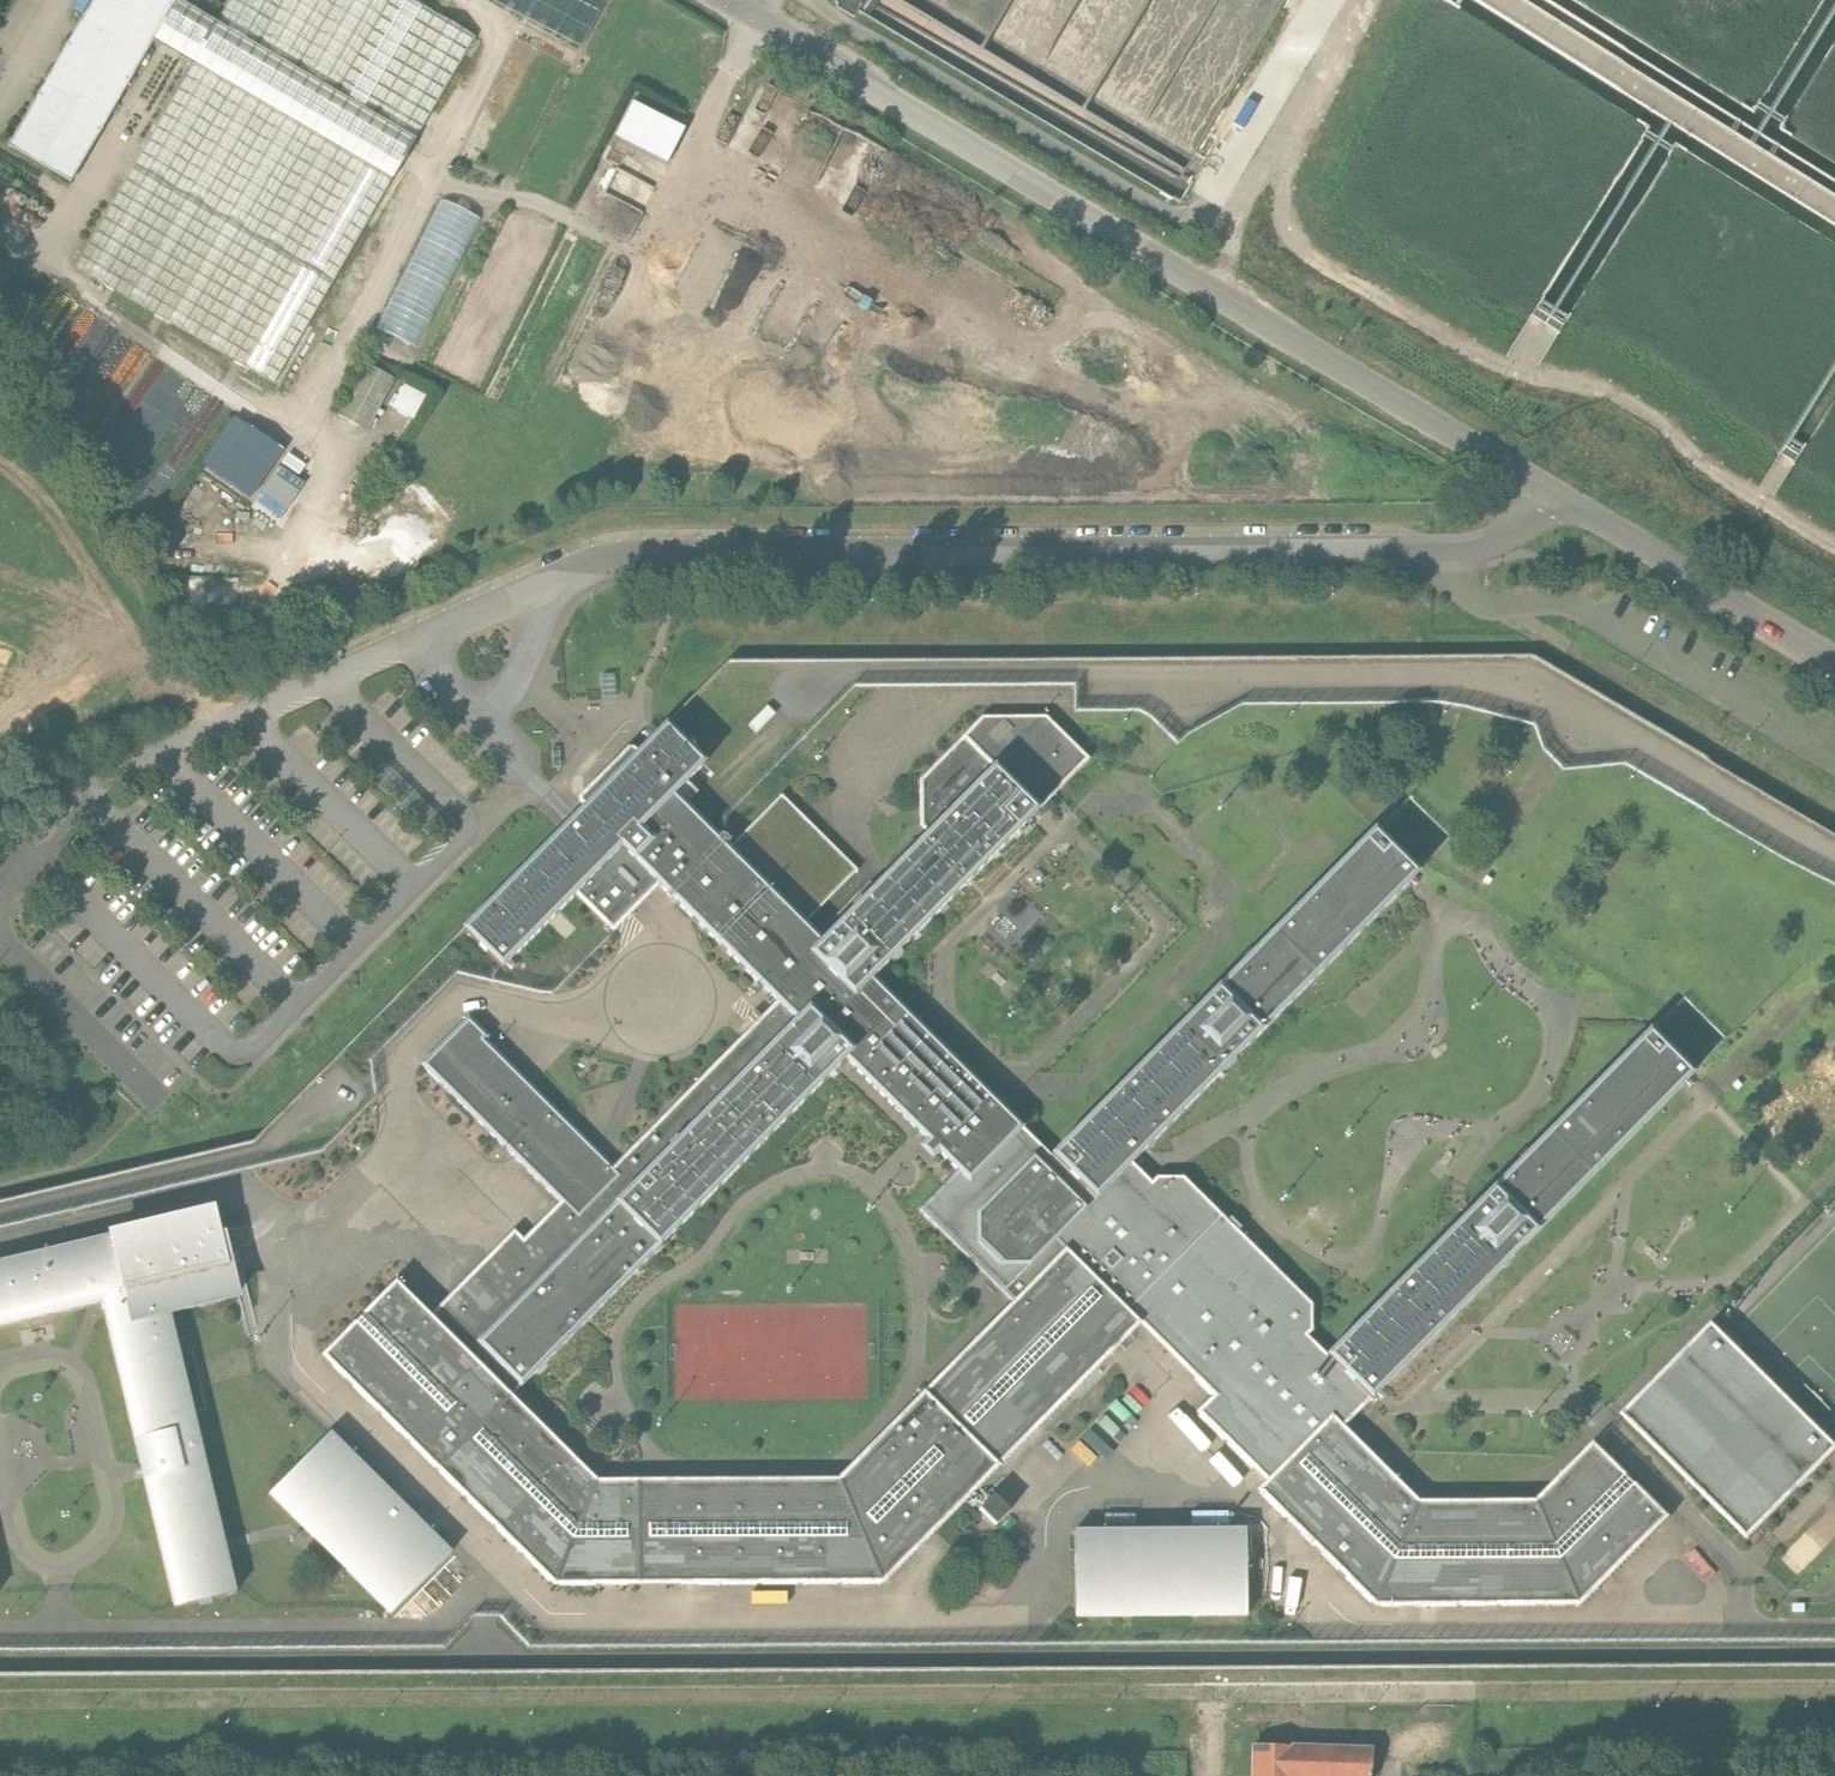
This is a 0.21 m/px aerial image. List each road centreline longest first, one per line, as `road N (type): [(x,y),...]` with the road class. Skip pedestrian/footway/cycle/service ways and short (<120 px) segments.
road 1 (unclassified): [(1834,663),(725,0)]

